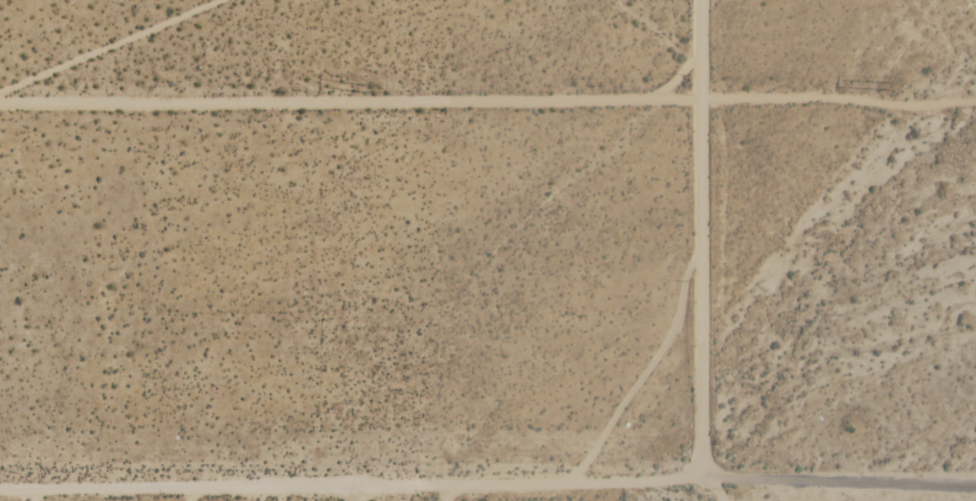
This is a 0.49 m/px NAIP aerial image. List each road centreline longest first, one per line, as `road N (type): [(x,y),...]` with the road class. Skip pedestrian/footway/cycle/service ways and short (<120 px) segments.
road 1 (track): [(975,101),(919,107),(701,96),(0,105)]
road 2 (track): [(0,491),(706,479)]
road 3 (track): [(706,479),(701,0)]
road 4 (track): [(706,479),(975,478)]
road 5 (track): [(215,0),(0,90)]

